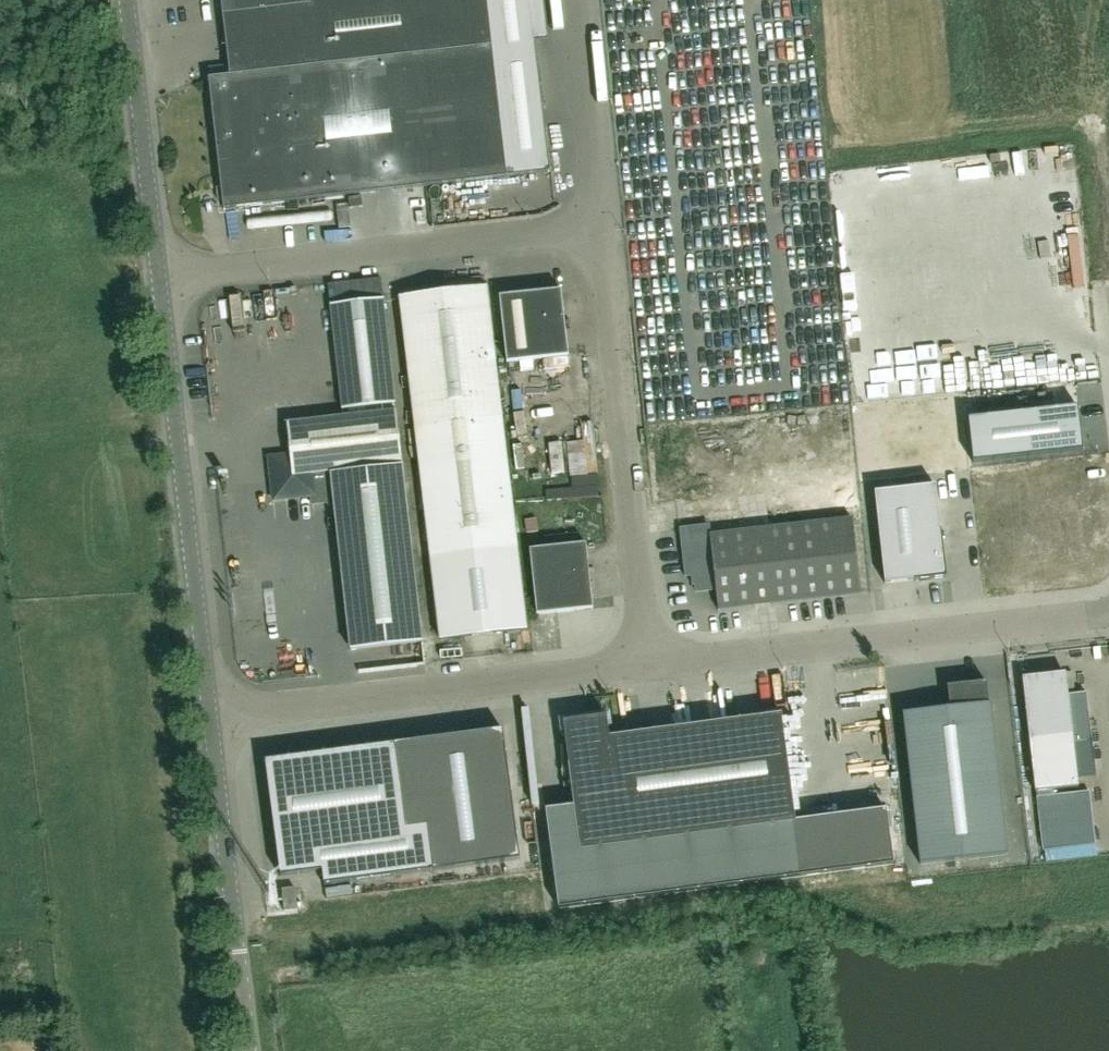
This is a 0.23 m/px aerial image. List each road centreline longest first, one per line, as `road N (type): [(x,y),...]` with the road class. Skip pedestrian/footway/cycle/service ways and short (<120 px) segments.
road 1 (unclassified): [(650,667),(1108,612)]
road 2 (unclassified): [(159,280),(602,224)]
road 3 (unclassified): [(650,667),(602,224)]
road 4 (unclassified): [(209,719),(650,667)]
road 5 (unclassified): [(209,719),(159,280)]
road 6 (unclassified): [(248,1050),(209,719)]
road 7 (unclassified): [(159,280),(126,0)]
road 8 (unclassified): [(602,224),(578,0)]

